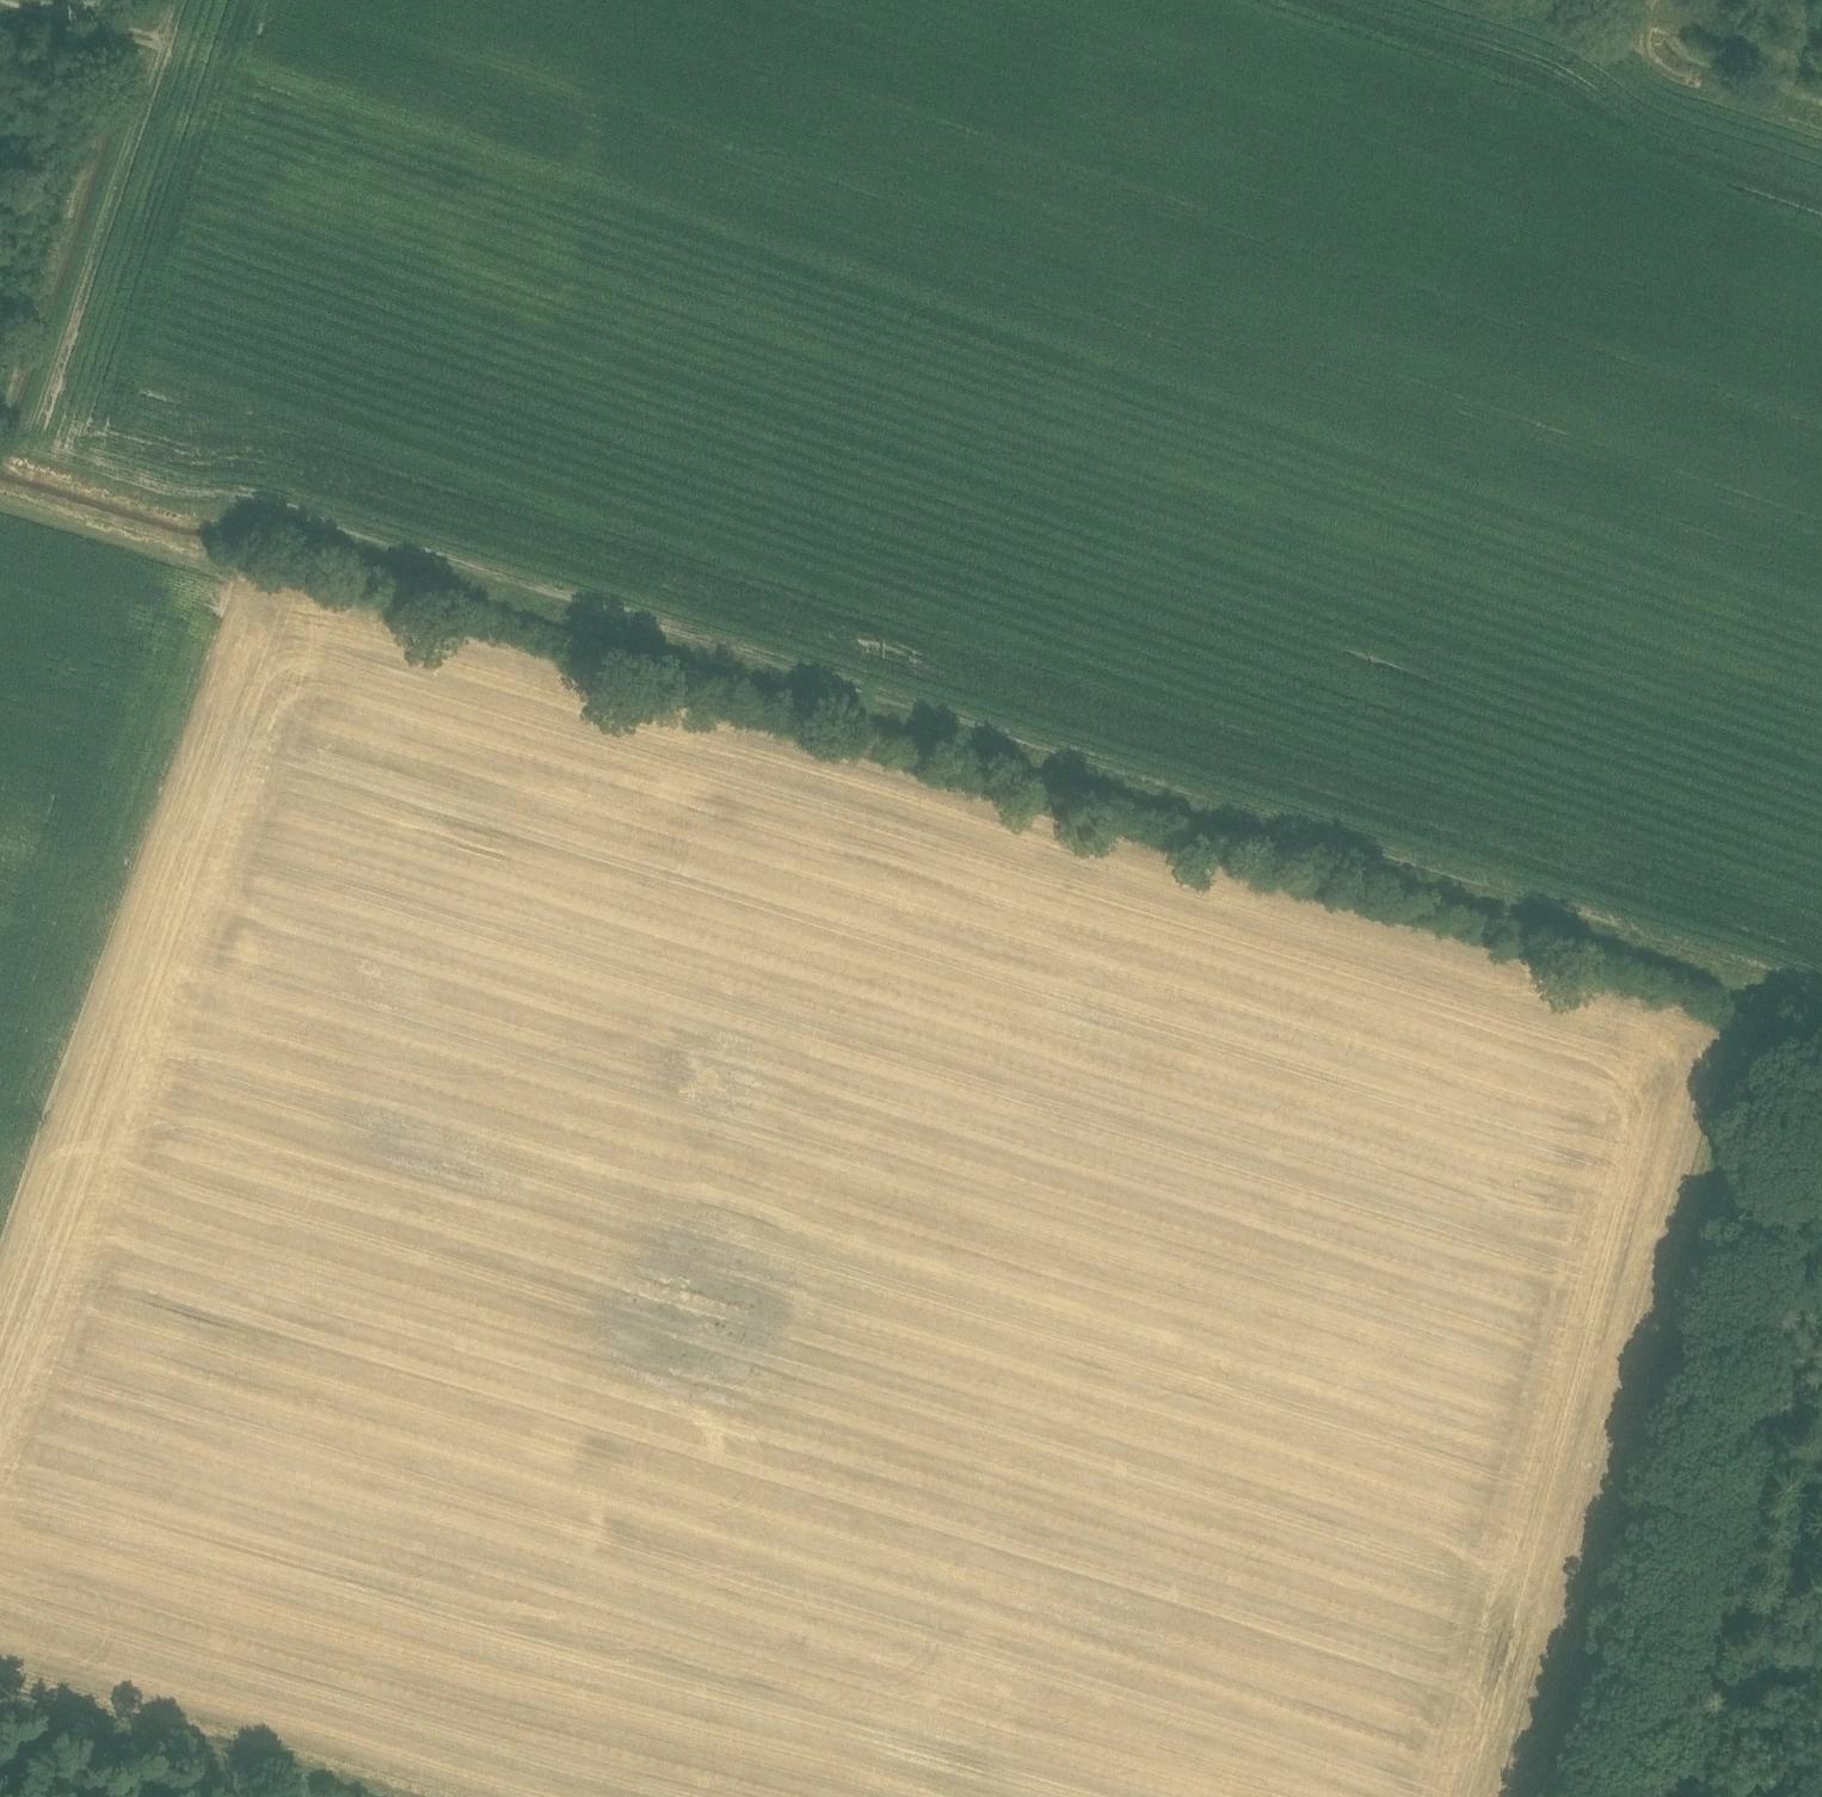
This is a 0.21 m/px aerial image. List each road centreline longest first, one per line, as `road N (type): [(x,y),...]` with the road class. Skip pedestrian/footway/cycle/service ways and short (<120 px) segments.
road 1 (track): [(0,1668),(464,1796)]

